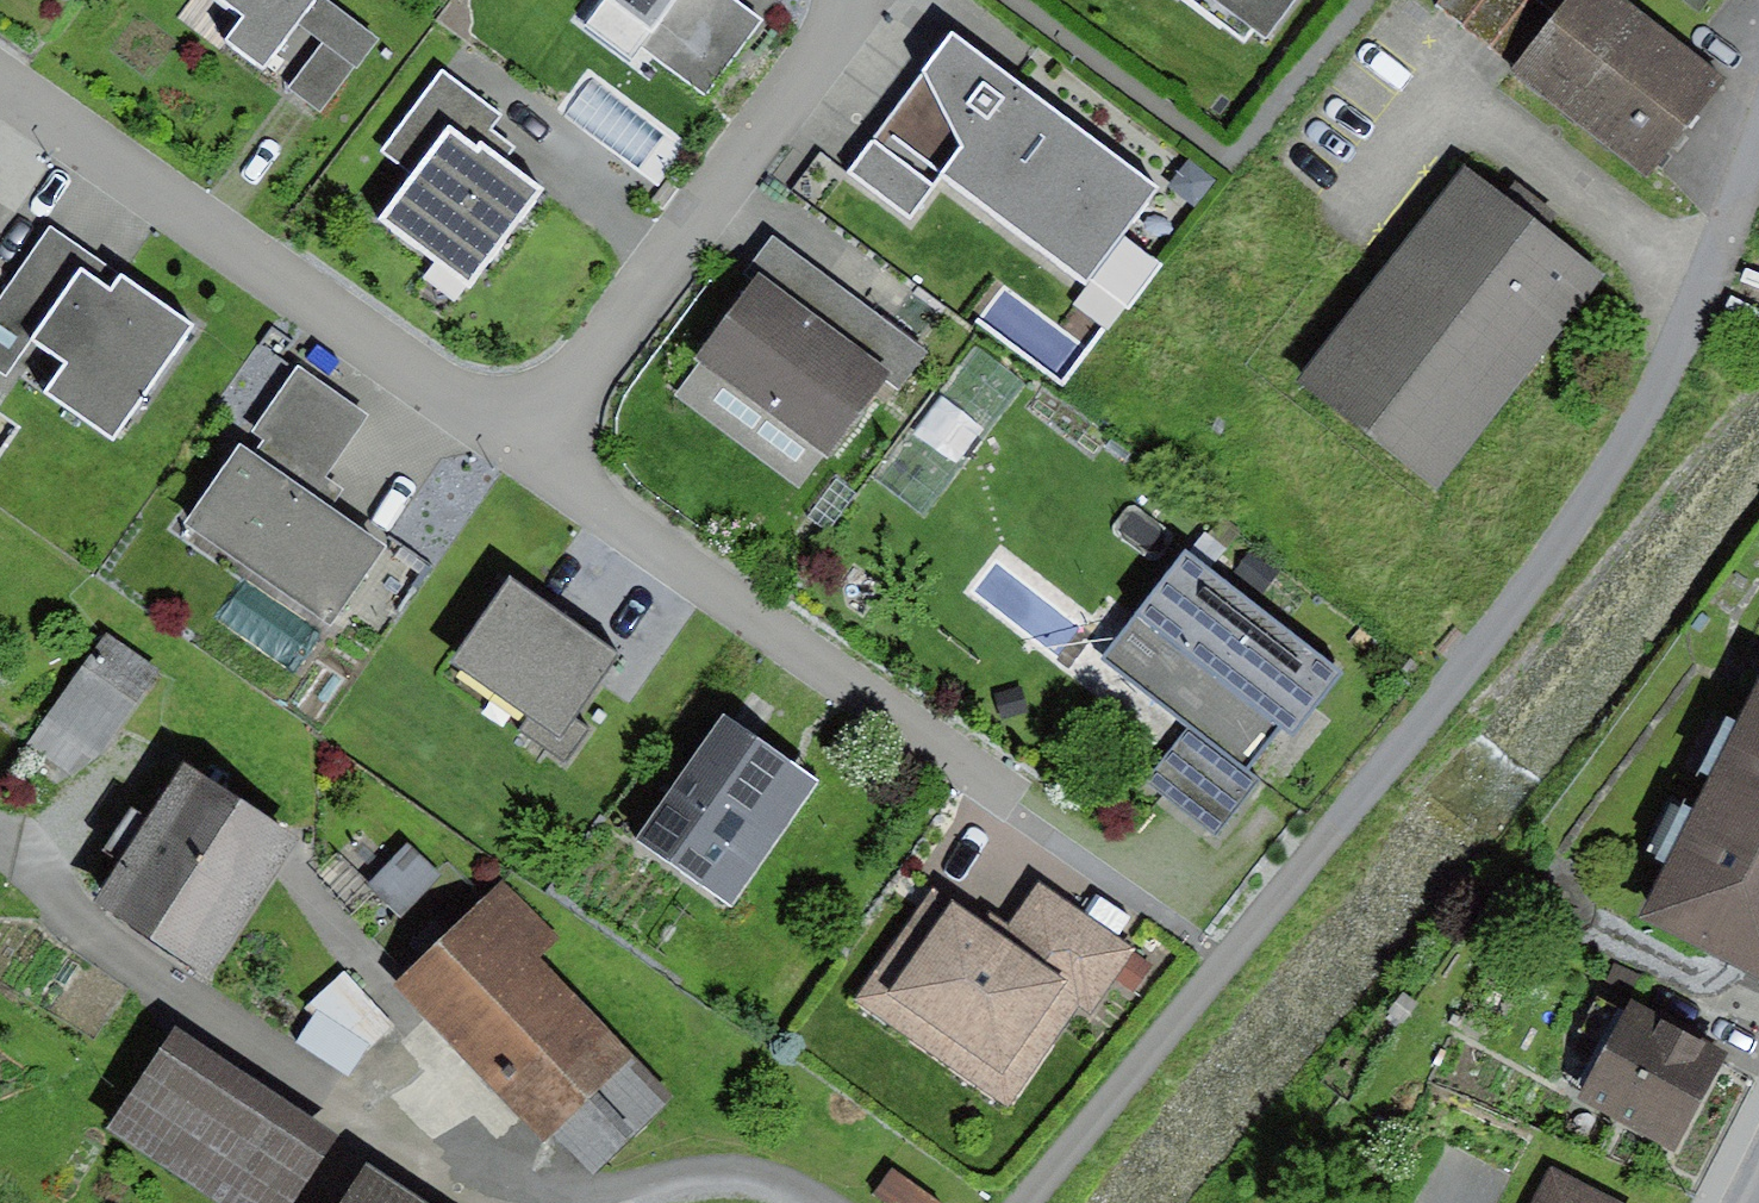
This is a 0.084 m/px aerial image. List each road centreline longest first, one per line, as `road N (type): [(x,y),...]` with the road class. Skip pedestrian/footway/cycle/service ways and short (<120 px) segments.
road 1 (track): [(1758,143),(1723,249),(1618,471),(1026,1202)]
road 2 (residential): [(0,80),(530,448)]
road 3 (residential): [(530,448),(1050,805)]
road 4 (residential): [(530,448),(861,0)]

